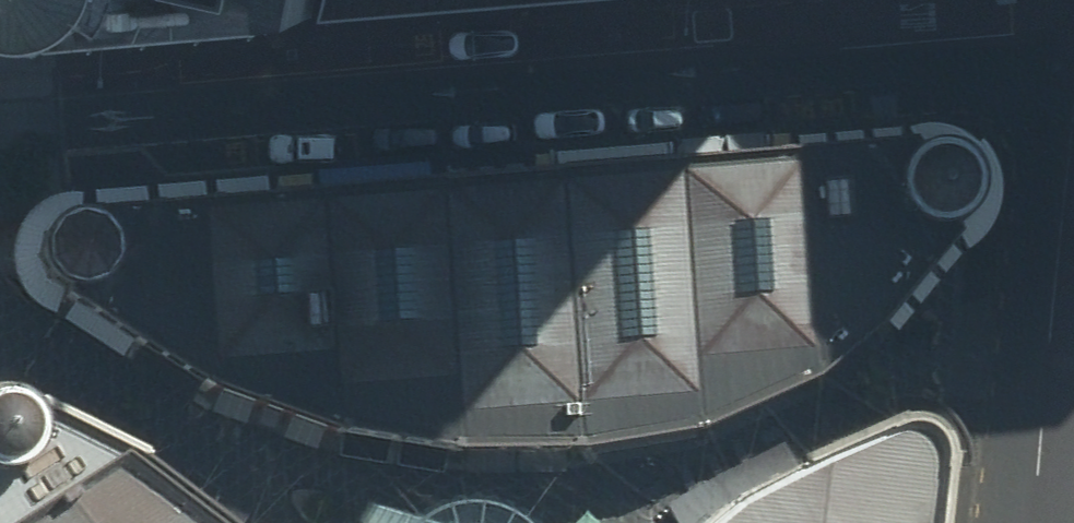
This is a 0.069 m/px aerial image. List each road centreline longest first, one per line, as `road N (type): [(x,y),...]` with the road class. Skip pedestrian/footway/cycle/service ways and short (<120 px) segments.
road 1 (residential): [(1073,37),(65,113)]
road 2 (residential): [(1073,81),(1034,522)]

